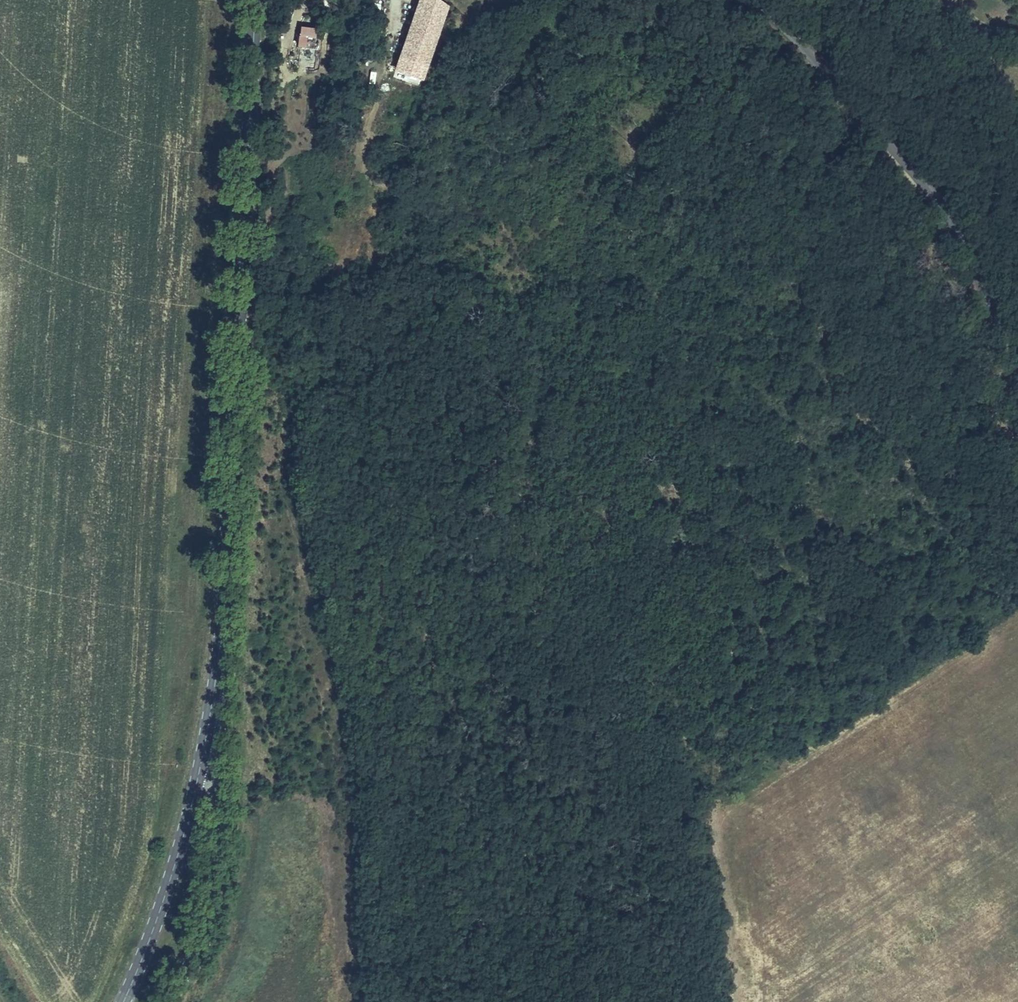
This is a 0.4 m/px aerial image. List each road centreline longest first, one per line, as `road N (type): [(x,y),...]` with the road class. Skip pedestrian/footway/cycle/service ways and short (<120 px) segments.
road 1 (secondary): [(256,0),(220,641),(187,822),(122,1001)]
road 2 (residential): [(1017,389),(904,159),(767,0)]

